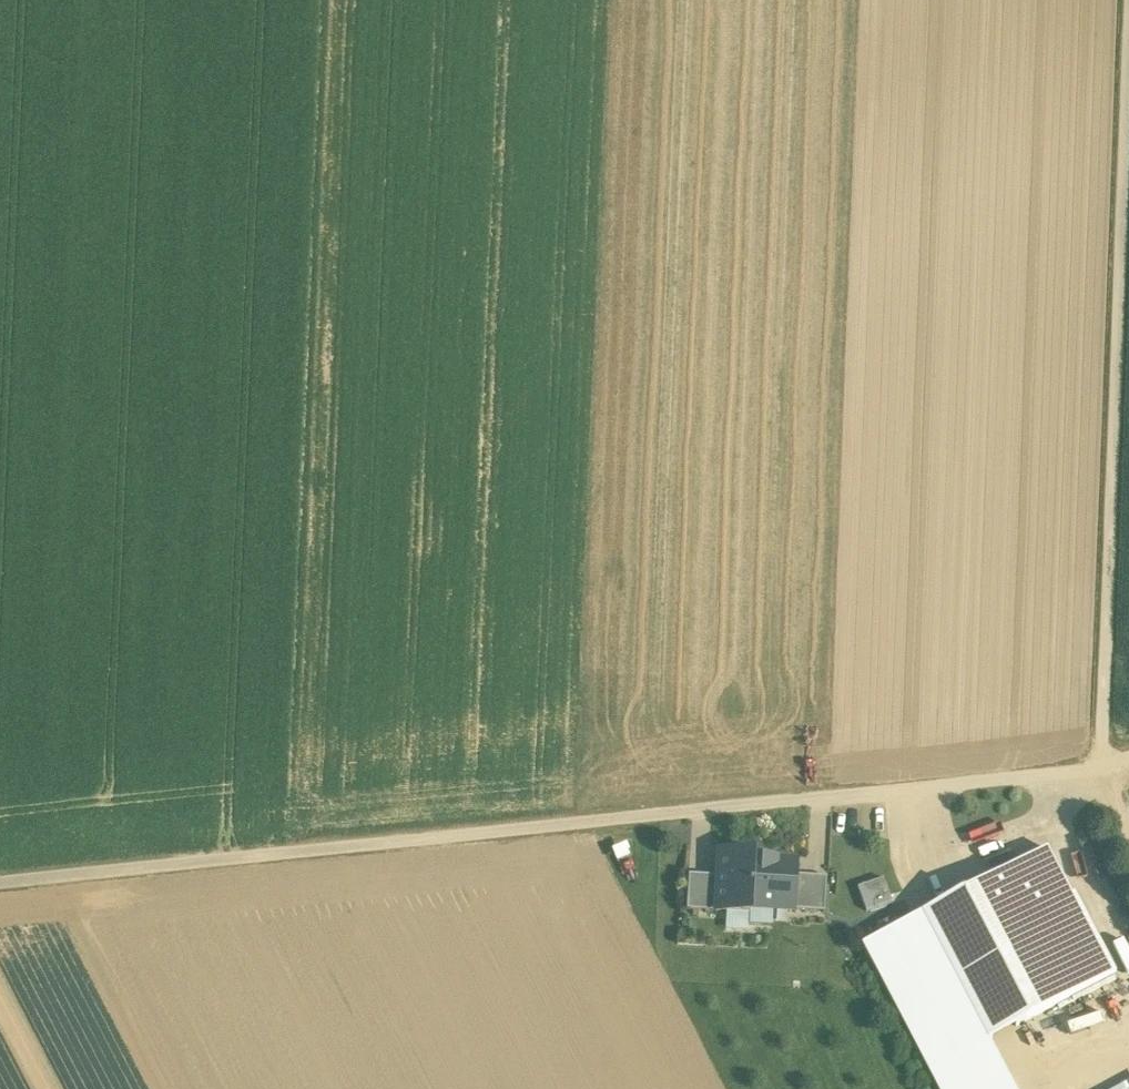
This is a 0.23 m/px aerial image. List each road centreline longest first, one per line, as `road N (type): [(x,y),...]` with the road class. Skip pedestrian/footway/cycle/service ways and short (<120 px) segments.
road 1 (track): [(1128,376),(1120,784)]

